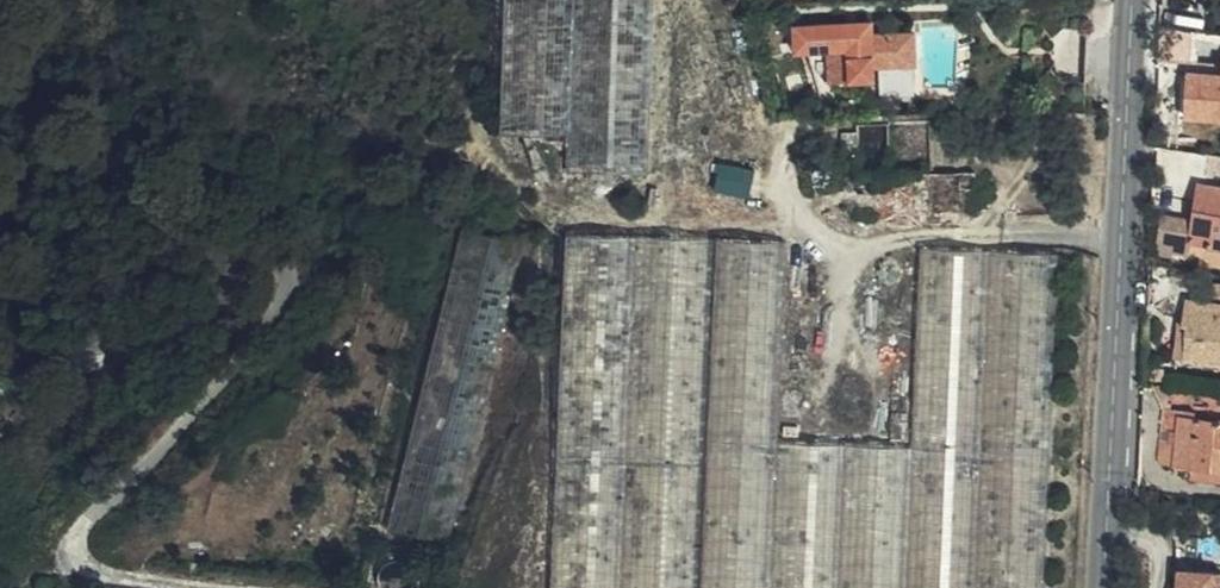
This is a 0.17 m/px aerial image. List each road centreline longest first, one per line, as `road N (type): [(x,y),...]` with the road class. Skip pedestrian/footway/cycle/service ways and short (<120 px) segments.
road 1 (tertiary): [(1106,587),(1133,0)]

